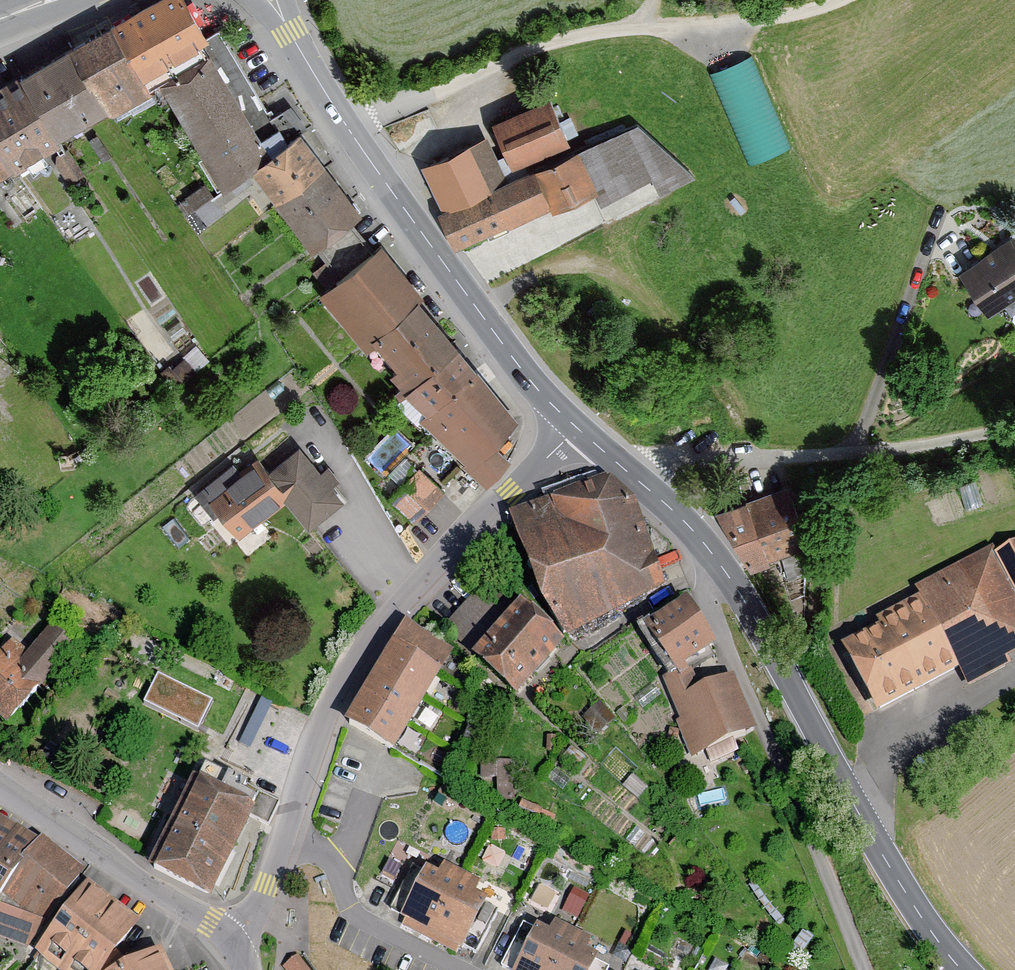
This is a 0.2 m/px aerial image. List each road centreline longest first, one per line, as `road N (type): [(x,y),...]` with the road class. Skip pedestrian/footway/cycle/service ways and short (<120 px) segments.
road 1 (tertiary): [(578,428),(382,621),(340,690),(285,834)]
road 2 (track): [(832,0),(539,43),(346,125)]
road 3 (secondary): [(578,428),(521,369),(458,283),(282,20)]
road 4 (secondary): [(963,969),(903,890),(717,557)]
road 5 (residential): [(717,557),(708,609),(862,969)]
road 6 (track): [(477,308),(540,275),(592,267),(618,277),(657,307),(708,371),(756,459)]
road 7 (tertiary): [(0,783),(233,938)]
road 8 (residential): [(285,834),(334,862),(344,898),(367,925),(456,969)]
road 9 (secondary): [(717,557),(578,428)]
road 10 (track): [(852,459),(1014,432)]

